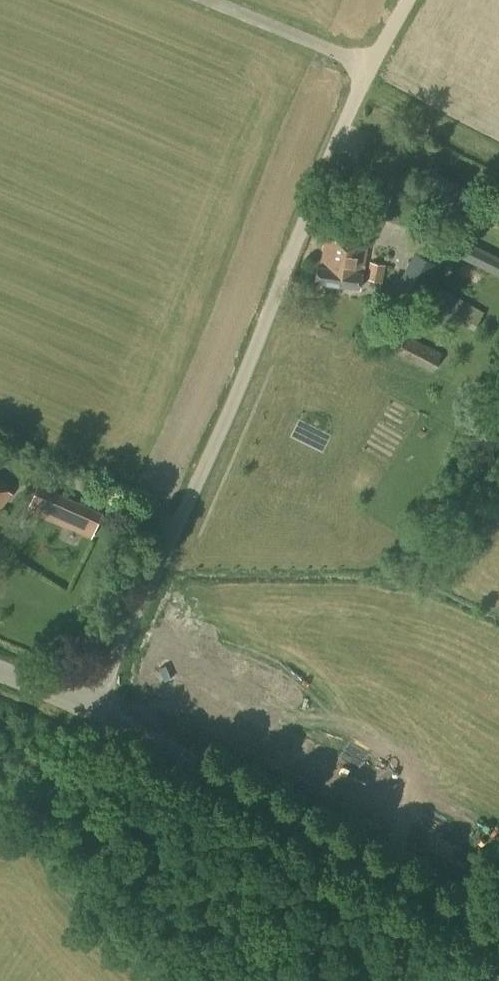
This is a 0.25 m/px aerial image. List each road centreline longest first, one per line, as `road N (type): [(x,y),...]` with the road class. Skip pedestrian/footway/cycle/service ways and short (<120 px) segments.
road 1 (unclassified): [(88,710),(259,345),(369,73),(411,0)]
road 2 (tertiary): [(498,950),(362,860),(88,710)]

